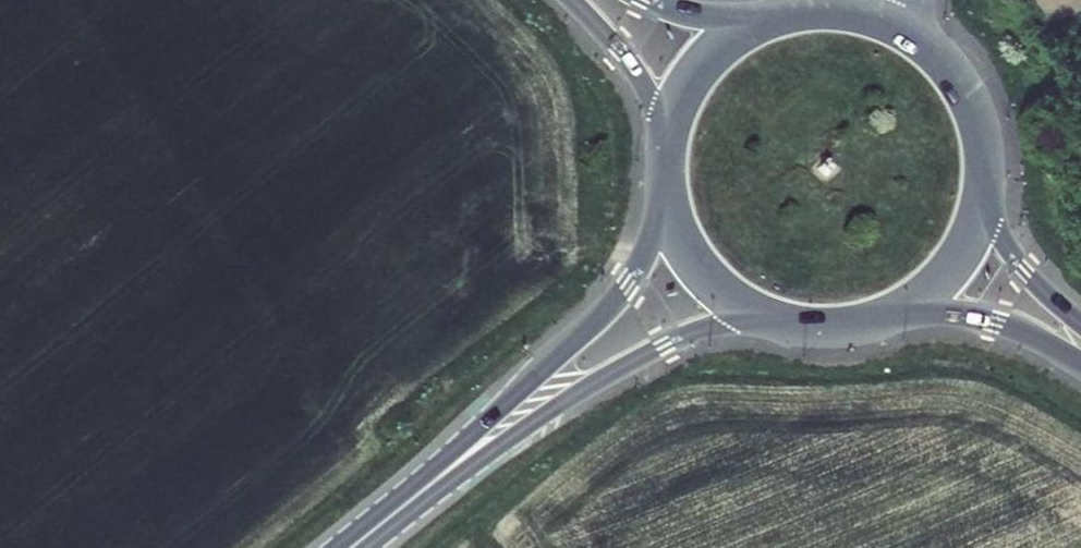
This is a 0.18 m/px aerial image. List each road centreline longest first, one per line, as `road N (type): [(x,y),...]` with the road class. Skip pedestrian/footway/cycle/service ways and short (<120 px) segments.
road 1 (secondary): [(669,188),(648,246),(603,314),(374,530)]
road 2 (secondary): [(374,530),(596,381),(714,325),(767,316)]
road 3 (secondary): [(981,213),(987,166),(980,120),(944,59),(885,20),(800,11)]
road 4 (secondary): [(871,322),(963,315),(1021,332),(1080,364)]
road 5 (secondary): [(800,11),(726,45),(698,75),(672,130)]
road 6 (secondary): [(669,188),(700,265),(767,316)]
road 7 (secondary): [(571,0),(672,130)]
road 8 (secondary): [(871,322),(940,282),(981,213)]
road 9 (secondary): [(800,11),(722,19),(645,0)]
road 10 (secondary): [(1080,324),(1027,275),(981,213)]

